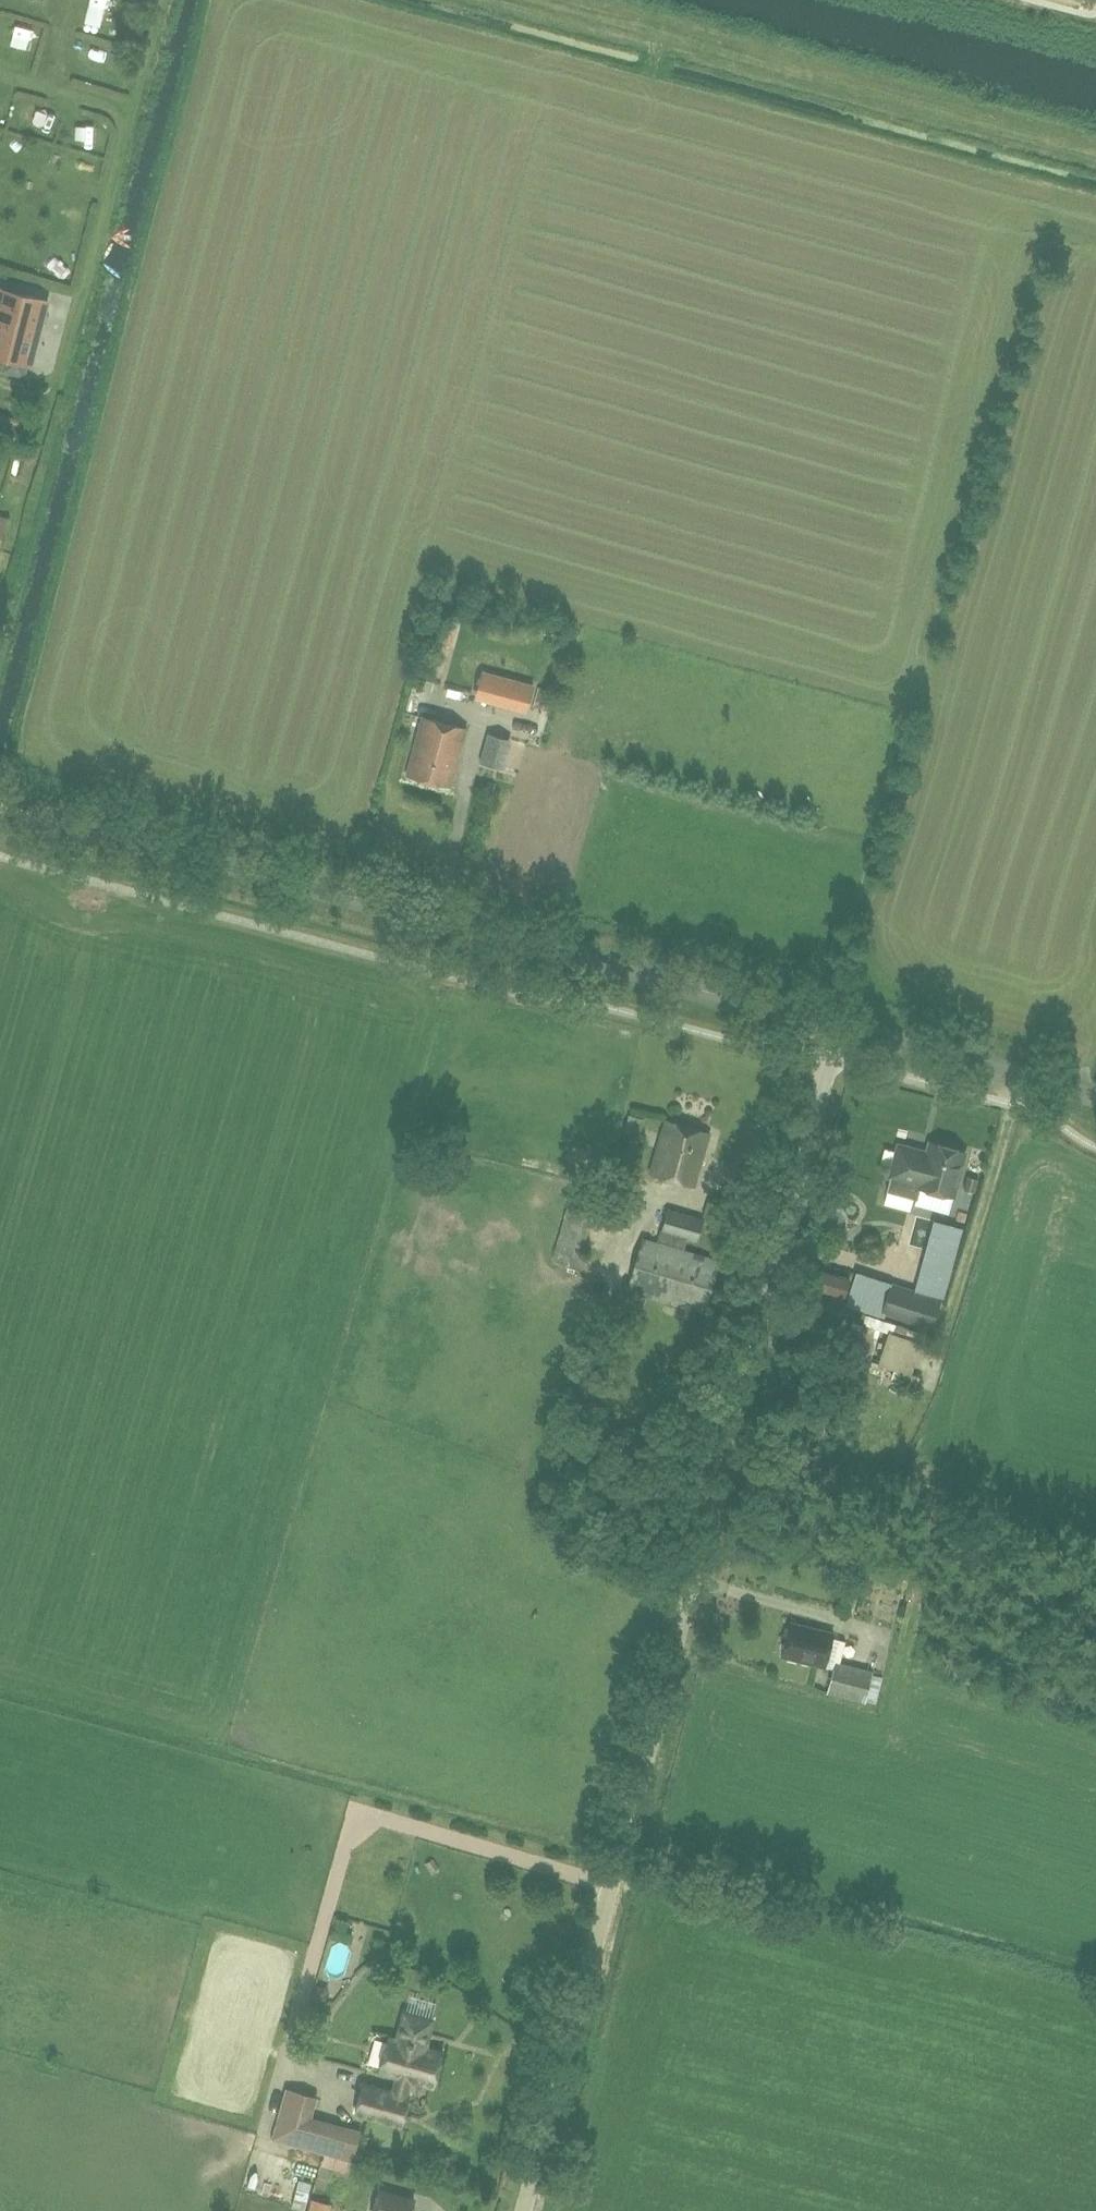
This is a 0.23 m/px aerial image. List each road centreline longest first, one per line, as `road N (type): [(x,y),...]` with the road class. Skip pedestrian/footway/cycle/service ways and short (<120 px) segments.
road 1 (unclassified): [(524,2210),(839,1027)]
road 2 (tertiary): [(839,1027),(0,800)]
road 3 (tertiary): [(1095,1097),(839,1027)]

